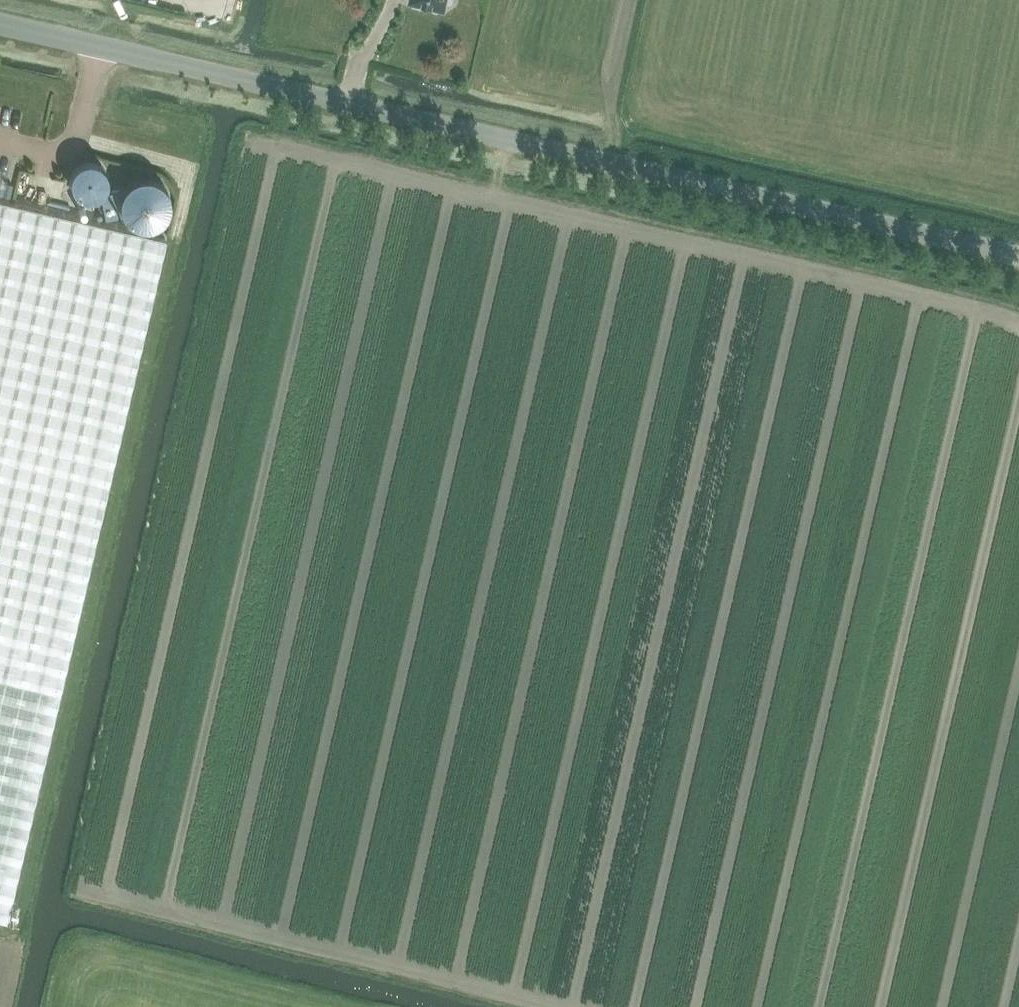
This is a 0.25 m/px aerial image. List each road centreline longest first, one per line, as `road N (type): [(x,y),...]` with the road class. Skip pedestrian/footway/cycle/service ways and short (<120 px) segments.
road 1 (unclassified): [(1018,257),(0,26)]

